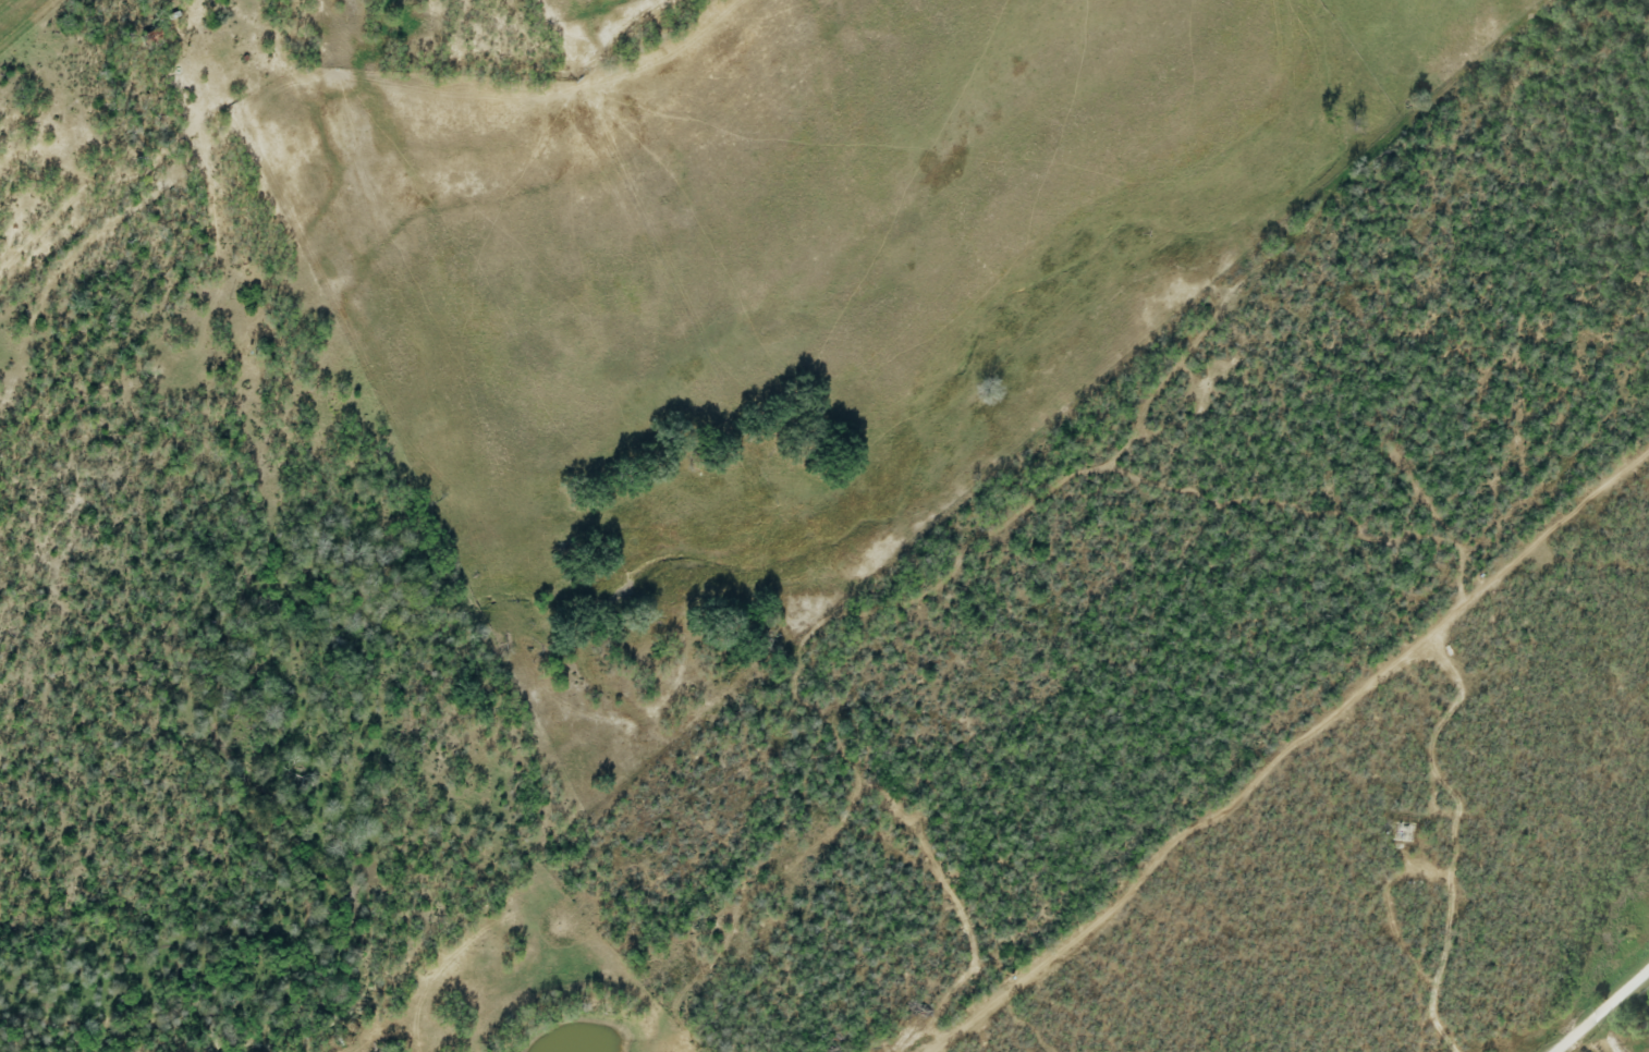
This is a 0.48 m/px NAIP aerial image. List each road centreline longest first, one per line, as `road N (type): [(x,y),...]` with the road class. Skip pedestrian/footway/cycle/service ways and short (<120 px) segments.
road 1 (residential): [(1558,1051),(1648,973)]

